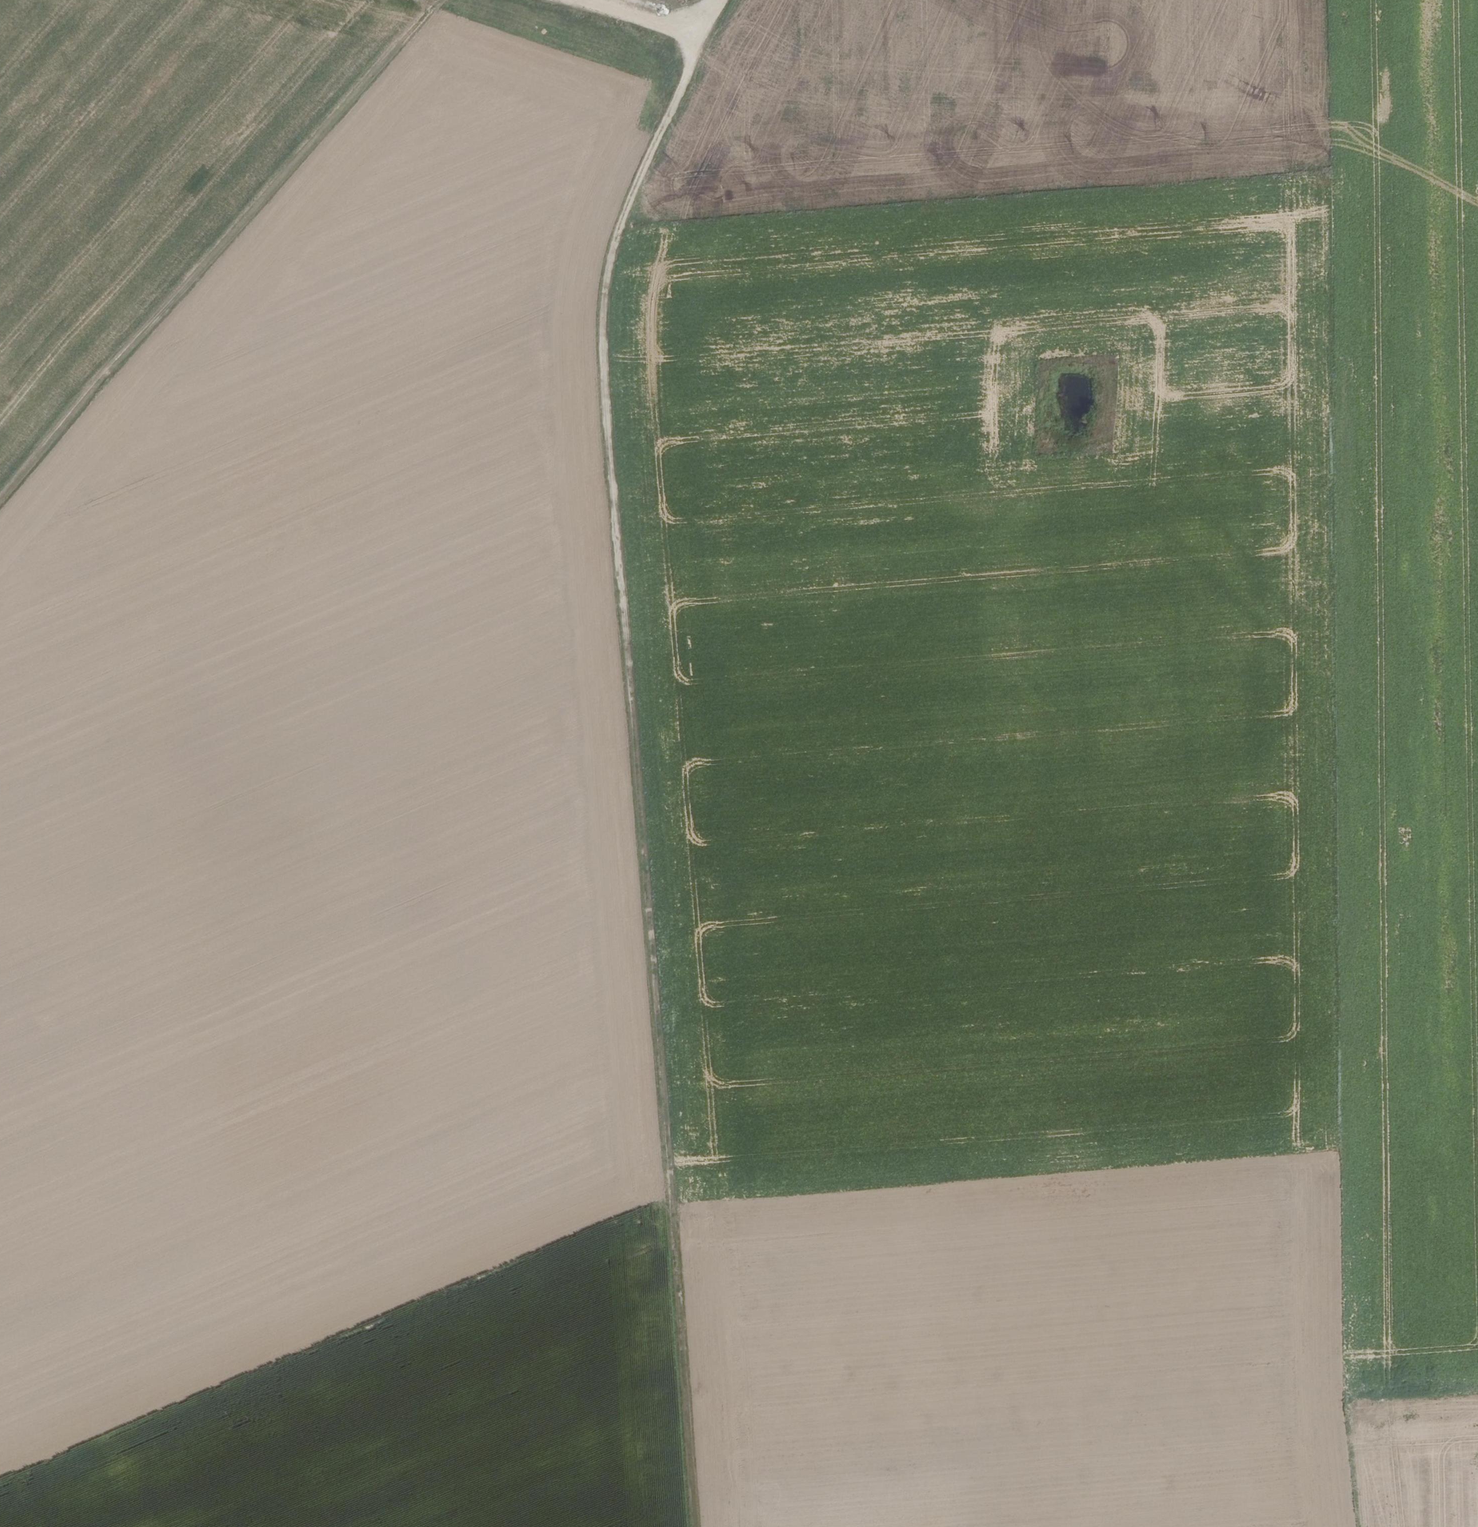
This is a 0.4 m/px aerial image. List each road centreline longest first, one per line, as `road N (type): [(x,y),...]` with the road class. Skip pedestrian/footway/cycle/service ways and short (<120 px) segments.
road 1 (track): [(700,38),(619,222),(598,341),(691,1526)]
road 2 (track): [(438,0),(0,508)]
road 3 (track): [(541,0),(700,38)]

